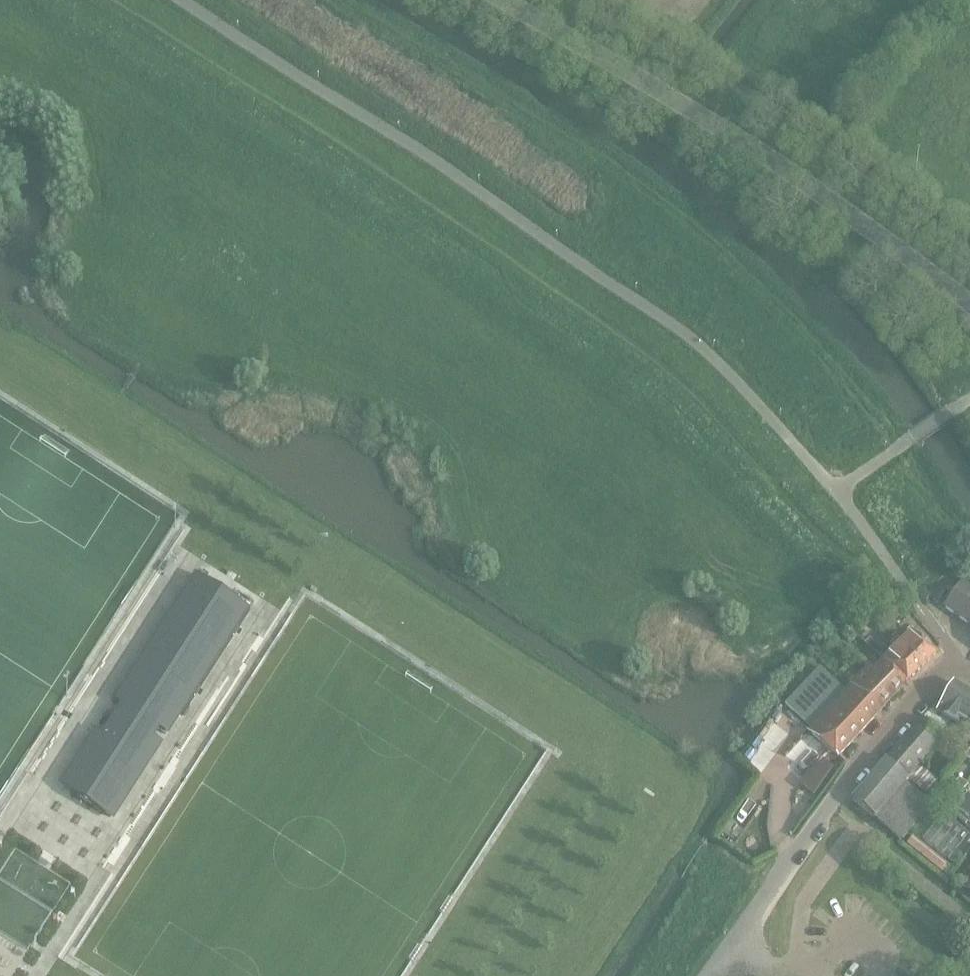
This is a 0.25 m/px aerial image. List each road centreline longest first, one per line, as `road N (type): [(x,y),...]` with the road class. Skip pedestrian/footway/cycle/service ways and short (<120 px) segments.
road 1 (unclassified): [(969,303),(844,208),(501,0)]
road 2 (unclassified): [(735,938),(877,738),(942,669),(958,665)]

